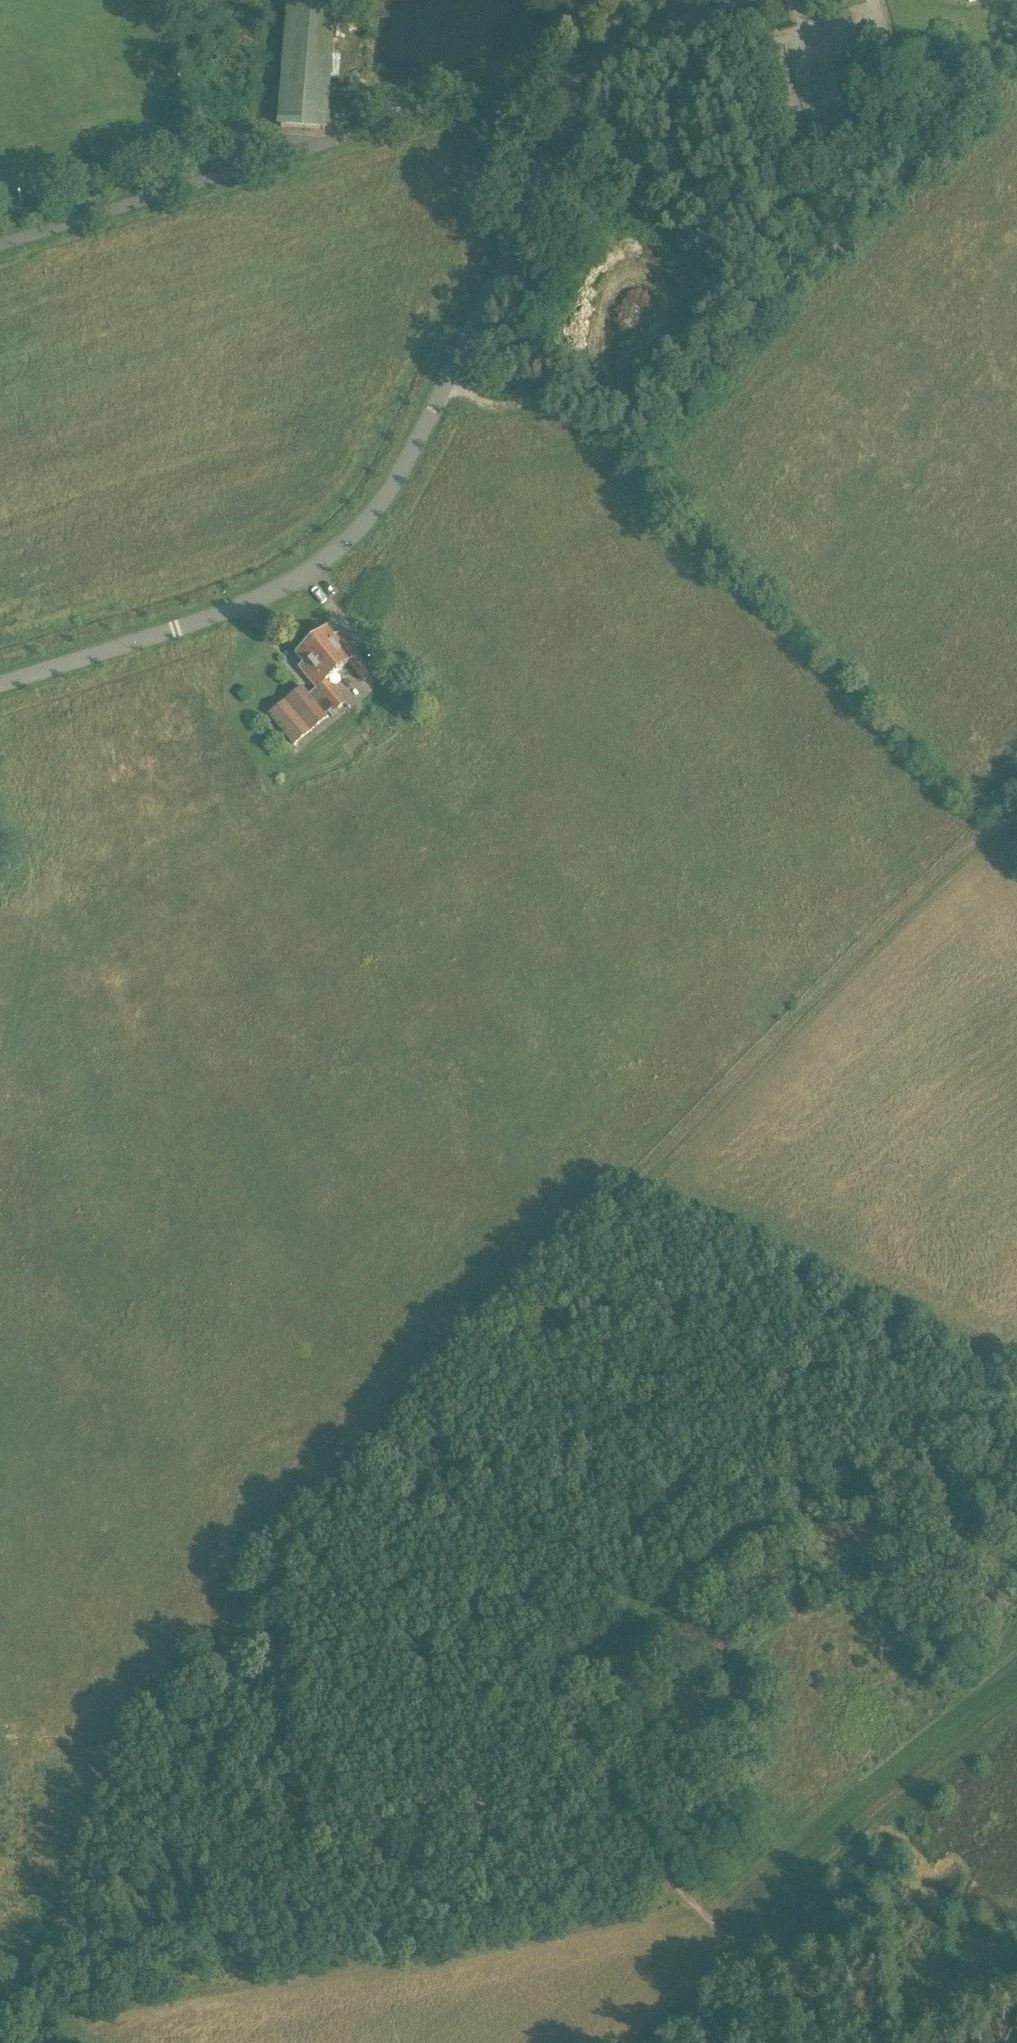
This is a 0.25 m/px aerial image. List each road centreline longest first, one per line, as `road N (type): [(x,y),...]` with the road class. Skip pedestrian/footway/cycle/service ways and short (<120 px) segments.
road 1 (residential): [(0,672),(288,577),(392,465),(600,78)]
road 2 (residential): [(0,248),(211,185),(285,154),(600,78)]
road 3 (track): [(741,1960),(769,1920),(1016,1716)]

